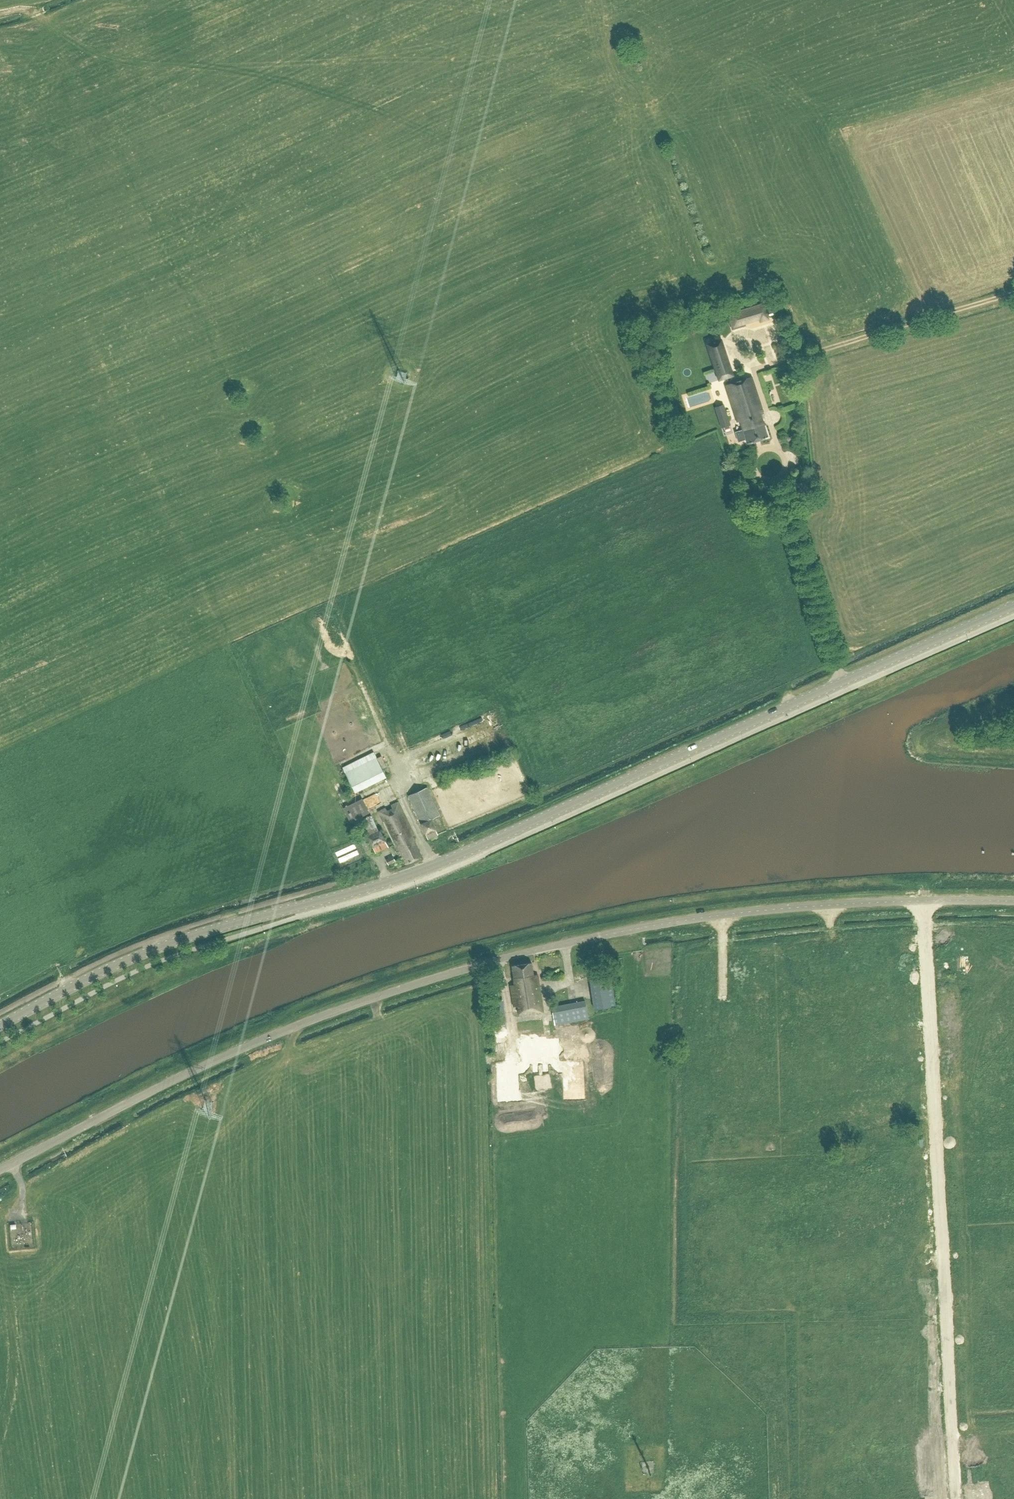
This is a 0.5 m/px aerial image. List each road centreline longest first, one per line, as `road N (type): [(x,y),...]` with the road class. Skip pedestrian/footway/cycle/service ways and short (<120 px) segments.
road 1 (tertiary): [(0,1024),(148,952),(427,868),(1013,607)]
road 2 (unclassified): [(0,1169),(230,1053),(456,971),(674,922),(921,899)]
road 3 (residential): [(921,899),(955,1498)]

